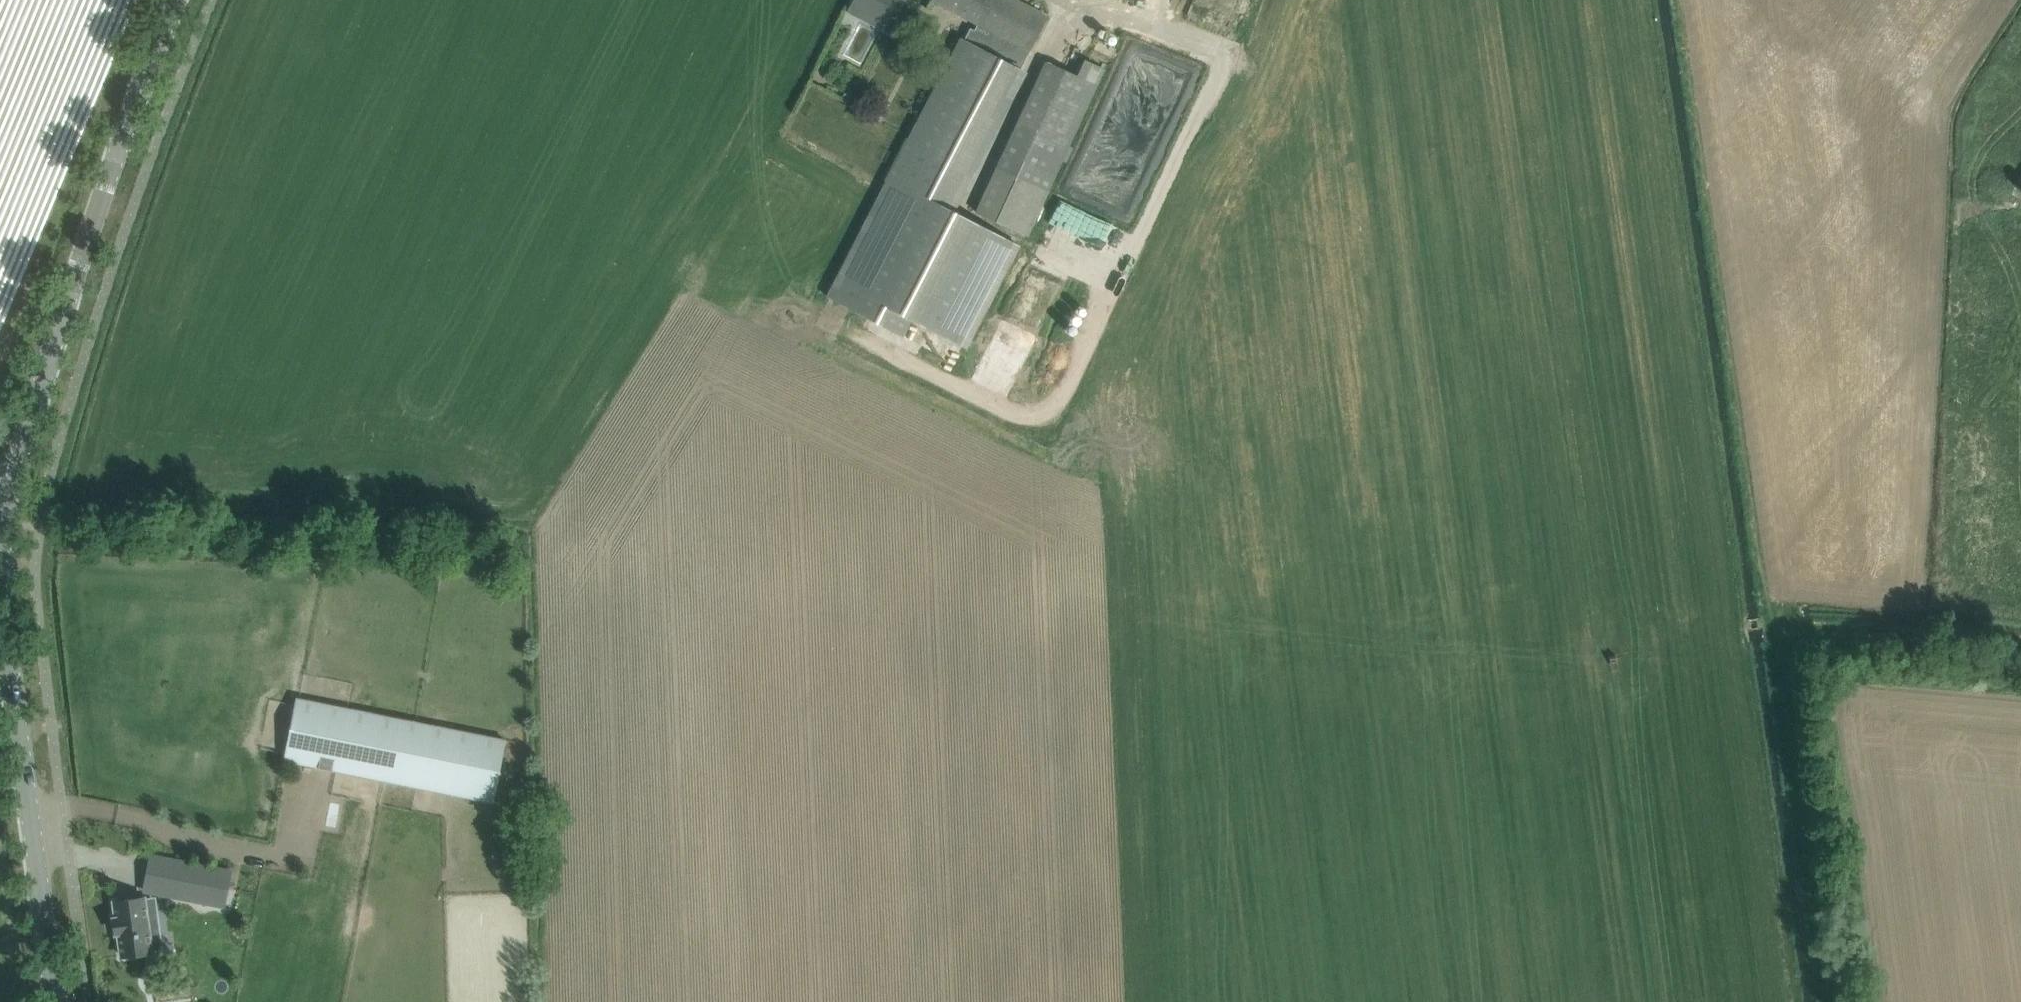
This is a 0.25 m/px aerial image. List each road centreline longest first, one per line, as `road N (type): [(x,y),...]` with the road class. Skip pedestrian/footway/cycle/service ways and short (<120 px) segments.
road 1 (track): [(1828,1001),(1677,0)]
road 2 (tertiary): [(9,517),(28,401),(174,0)]
road 3 (tertiary): [(62,1001),(7,650),(9,517)]
road 4 (track): [(1772,631),(2020,651)]

